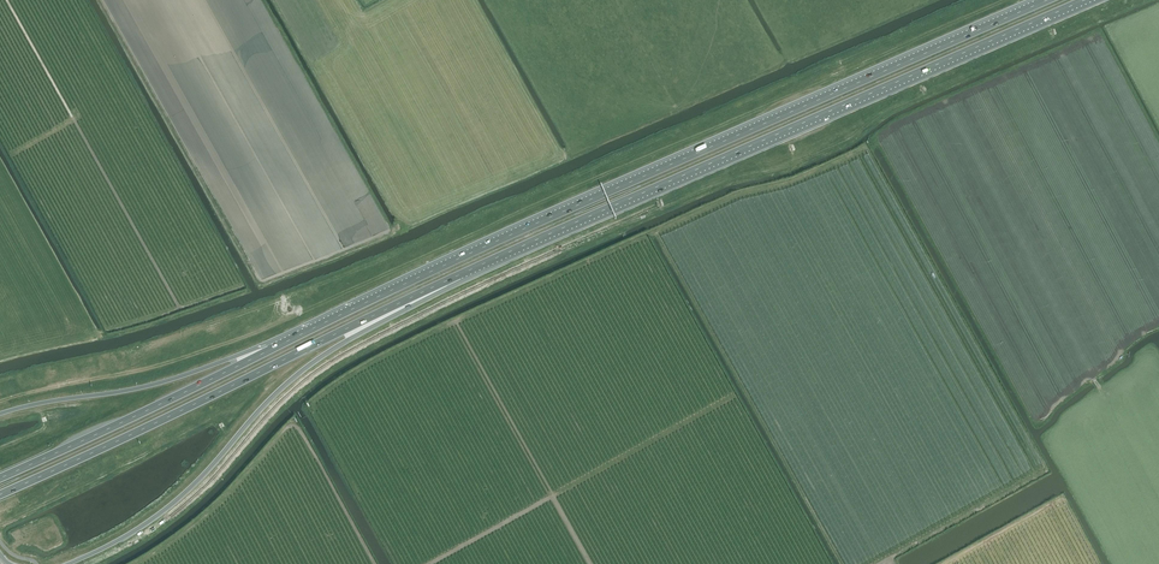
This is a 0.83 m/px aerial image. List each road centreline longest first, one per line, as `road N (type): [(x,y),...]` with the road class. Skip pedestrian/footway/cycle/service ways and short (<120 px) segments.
road 1 (trunk): [(1047,0),(479,249),(270,350)]
road 2 (trunk): [(459,275),(1084,0)]
road 3 (trunk): [(0,495),(459,275)]
road 4 (trunk): [(69,563),(163,511),(309,365),(459,275)]
road 5 (trunk): [(270,350),(0,478)]
road 6 (trunk): [(270,350),(142,387),(0,413)]

